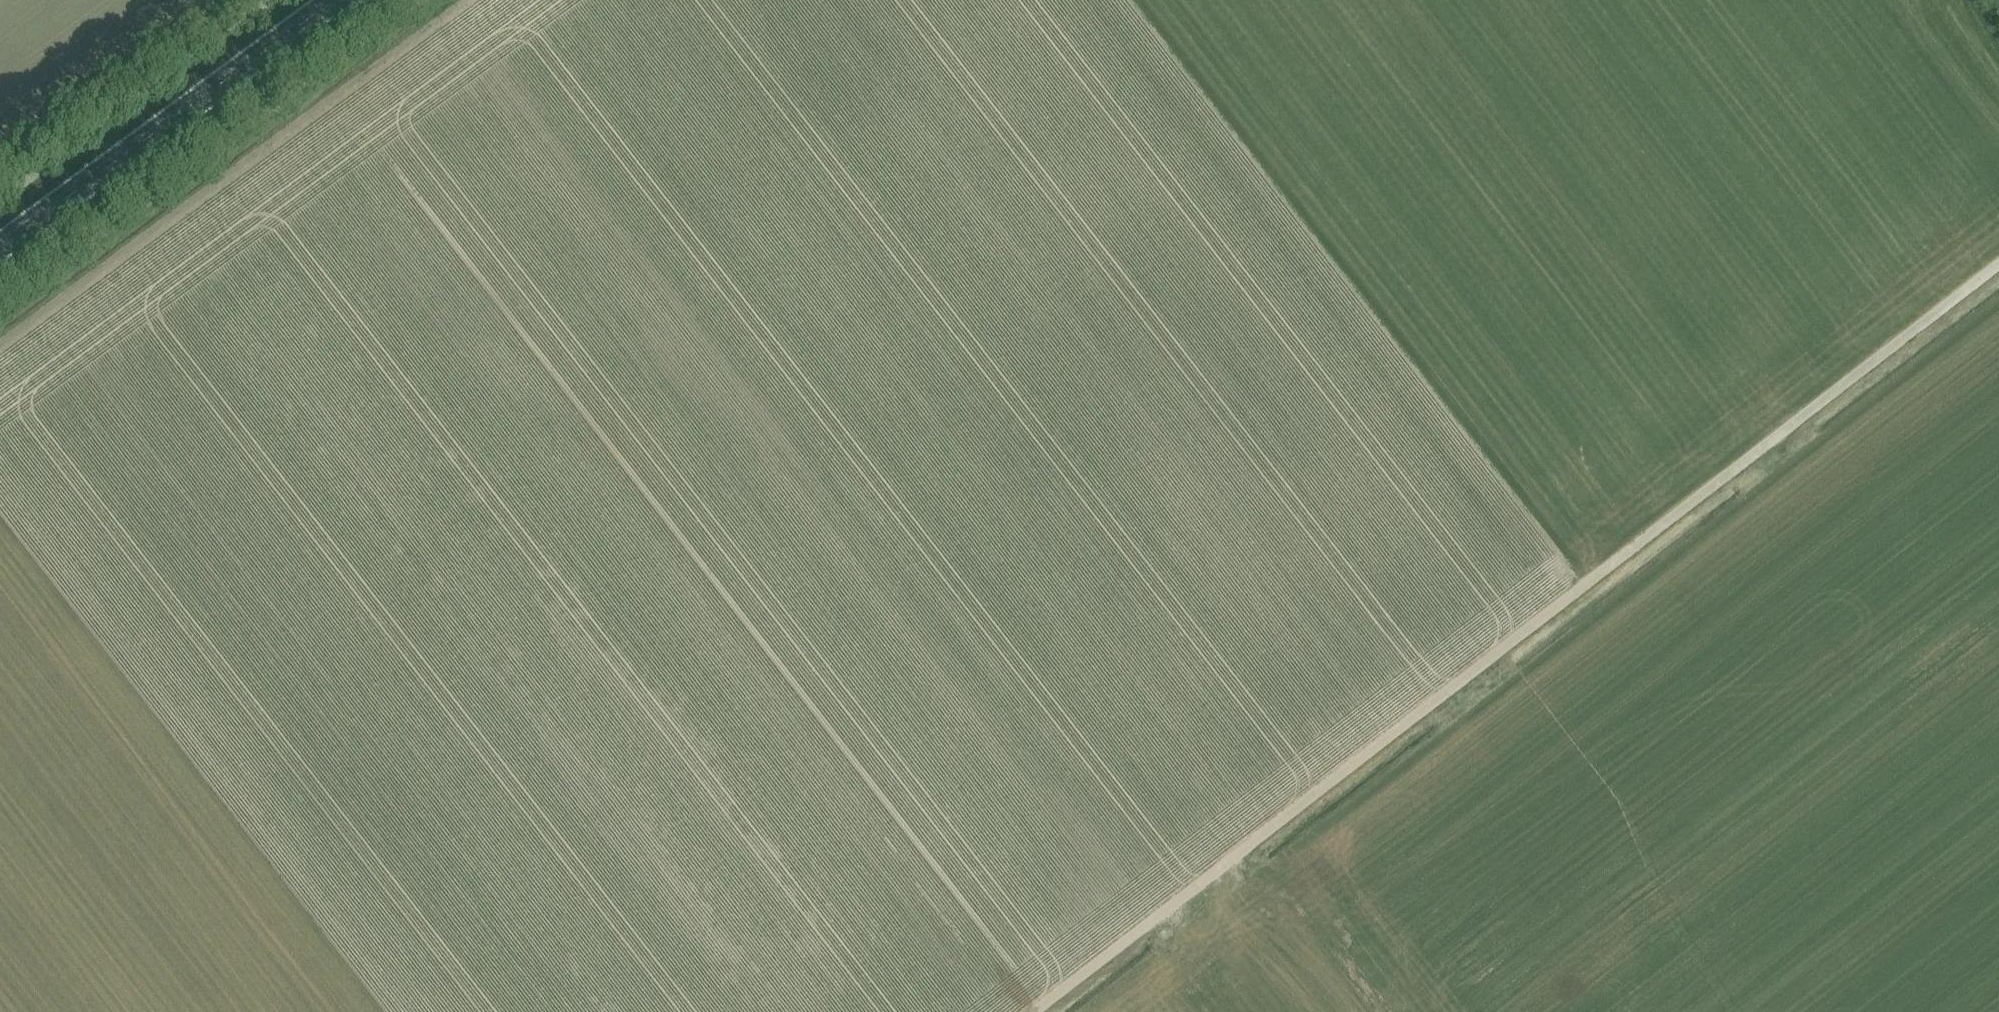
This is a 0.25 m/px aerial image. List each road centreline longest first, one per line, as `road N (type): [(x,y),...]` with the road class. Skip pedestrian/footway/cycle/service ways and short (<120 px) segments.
road 1 (secondary): [(0,269),(358,0)]

